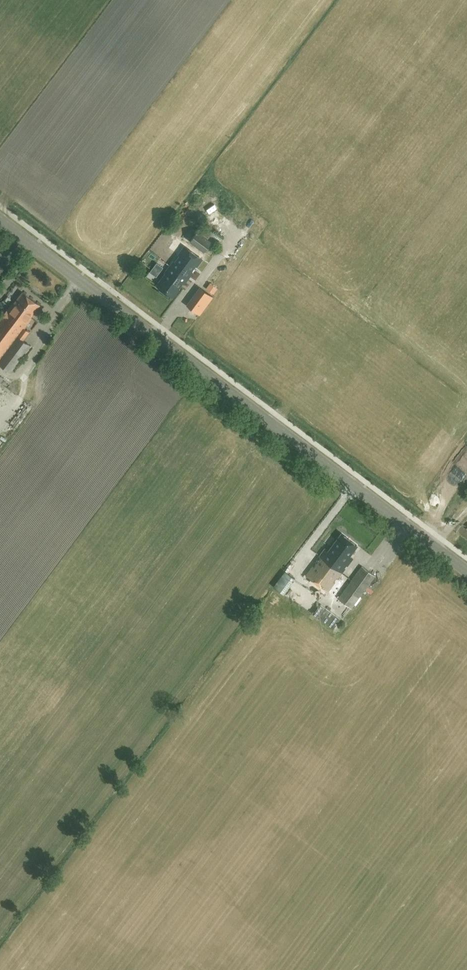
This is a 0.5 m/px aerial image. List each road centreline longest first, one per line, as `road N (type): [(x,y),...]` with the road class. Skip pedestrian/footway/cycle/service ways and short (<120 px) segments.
road 1 (tertiary): [(466,572),(0,220)]

